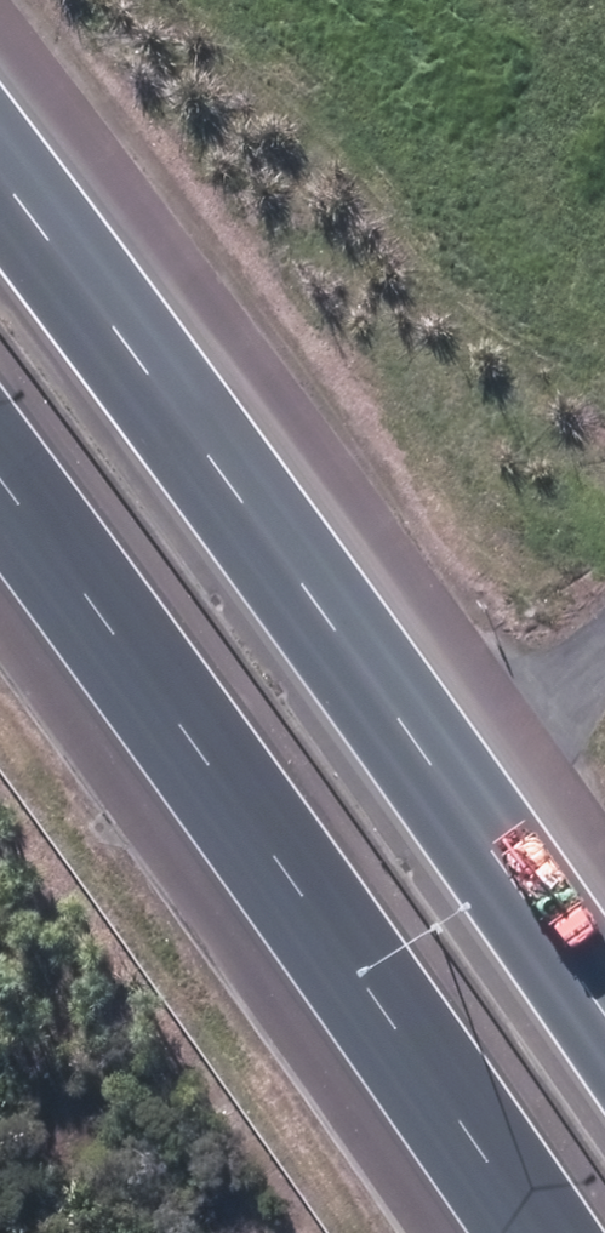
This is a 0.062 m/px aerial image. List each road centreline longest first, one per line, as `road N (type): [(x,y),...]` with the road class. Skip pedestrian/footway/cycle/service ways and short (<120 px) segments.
road 1 (motorway): [(0,212),(319,644),(604,1053)]
road 2 (motorway): [(537,1232),(396,1014),(0,497)]

